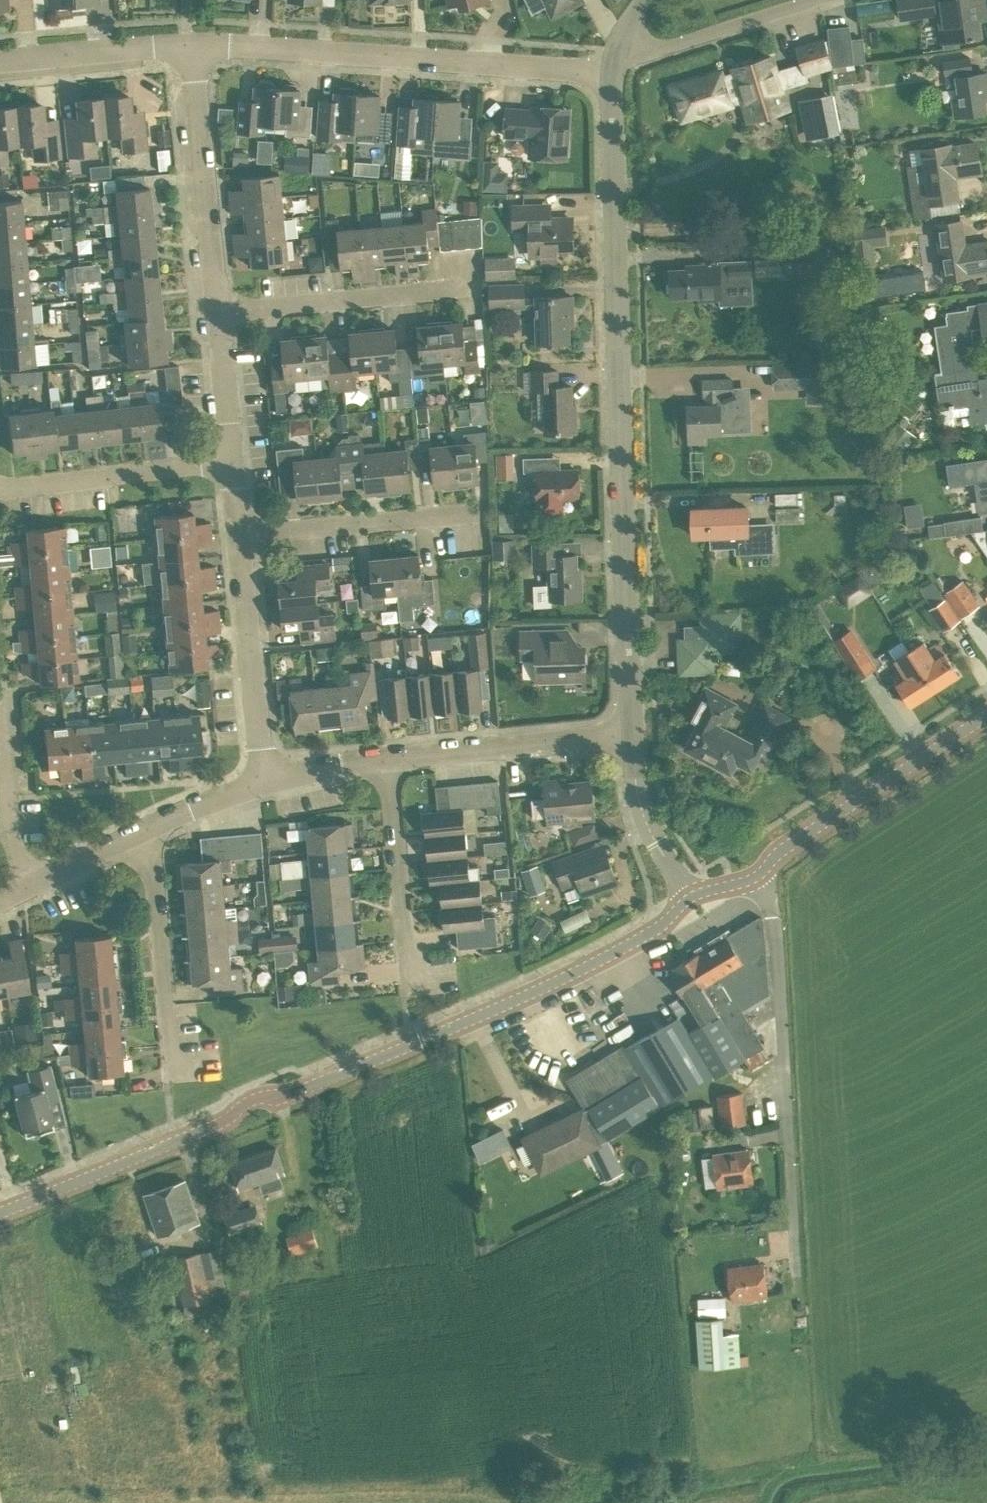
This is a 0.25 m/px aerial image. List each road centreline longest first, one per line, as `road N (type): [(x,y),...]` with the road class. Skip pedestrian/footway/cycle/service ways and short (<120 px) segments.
road 1 (tertiary): [(0,1212),(219,1126),(258,1099),(308,1087),(500,1007),(660,928),(691,893)]
road 2 (residential): [(630,739),(608,71)]
road 3 (residential): [(190,46),(608,71)]
road 4 (tertiary): [(691,893),(760,872),(789,844),(986,716)]
road 5 (residential): [(215,313),(190,46)]
road 6 (residential): [(215,313),(469,287)]
road 7 (residential): [(242,540),(490,513)]
road 8 (residential): [(389,758),(630,739)]
road 9 (residential): [(266,778),(242,540)]
road 10 (residential): [(167,1074),(147,836)]
road 11 (residential): [(405,994),(389,758)]
road 12 (residential): [(0,492),(232,461)]
road 13 (residential): [(608,71),(808,0)]
road 14 (residential): [(0,63),(190,46)]
road 15 (residential): [(24,889),(3,701)]
road 16 (residential): [(691,893),(652,835),(630,739)]
road 17 (residential): [(232,461),(215,313)]
road 18 (residential): [(24,889),(147,836)]
road 19 (residential): [(147,836),(266,778)]
road 20 (residential): [(266,778),(389,758)]

